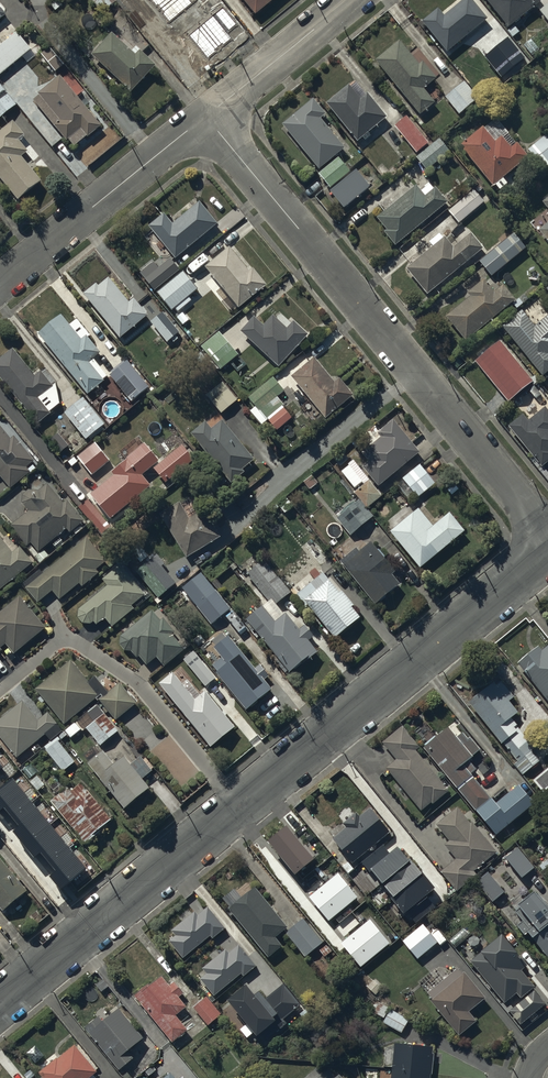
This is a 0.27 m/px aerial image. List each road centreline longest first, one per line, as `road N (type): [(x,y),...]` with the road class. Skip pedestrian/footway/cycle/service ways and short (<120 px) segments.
road 1 (residential): [(547,536),(206,121)]
road 2 (unclassified): [(240,807),(547,554)]
road 3 (residential): [(240,807),(140,684),(85,645),(59,640),(0,690)]
road 4 (unclassified): [(0,1003),(240,807)]
road 5 (residential): [(0,282),(206,121)]
road 6 (residential): [(206,121),(352,0)]

